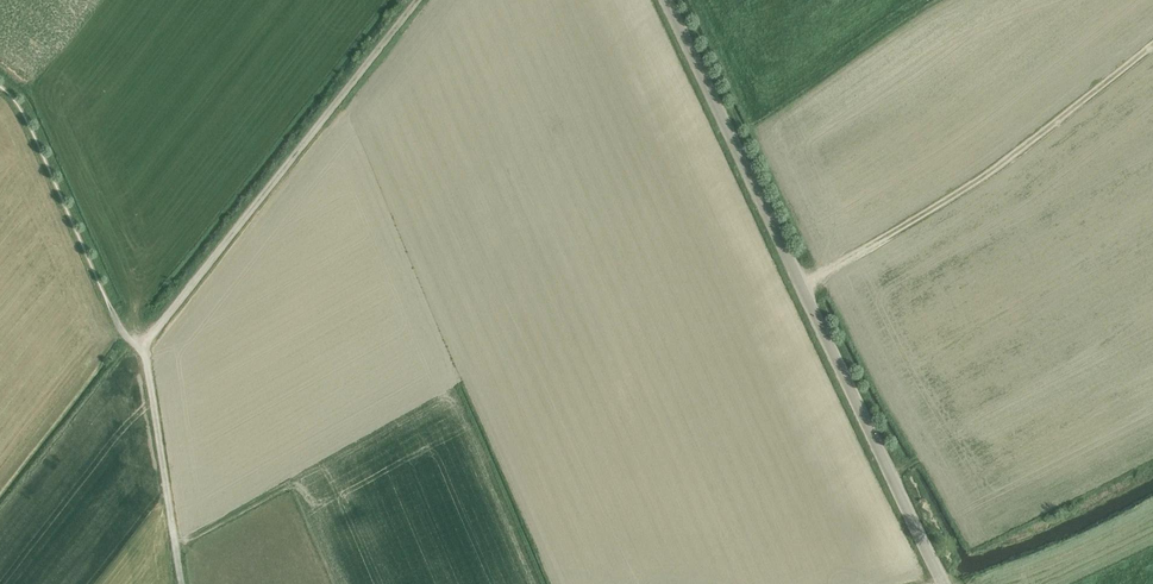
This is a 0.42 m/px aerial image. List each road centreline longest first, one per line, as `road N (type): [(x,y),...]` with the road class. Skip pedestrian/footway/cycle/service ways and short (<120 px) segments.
road 1 (tertiary): [(944,583),(666,0)]
road 2 (track): [(138,346),(165,323),(415,0)]

